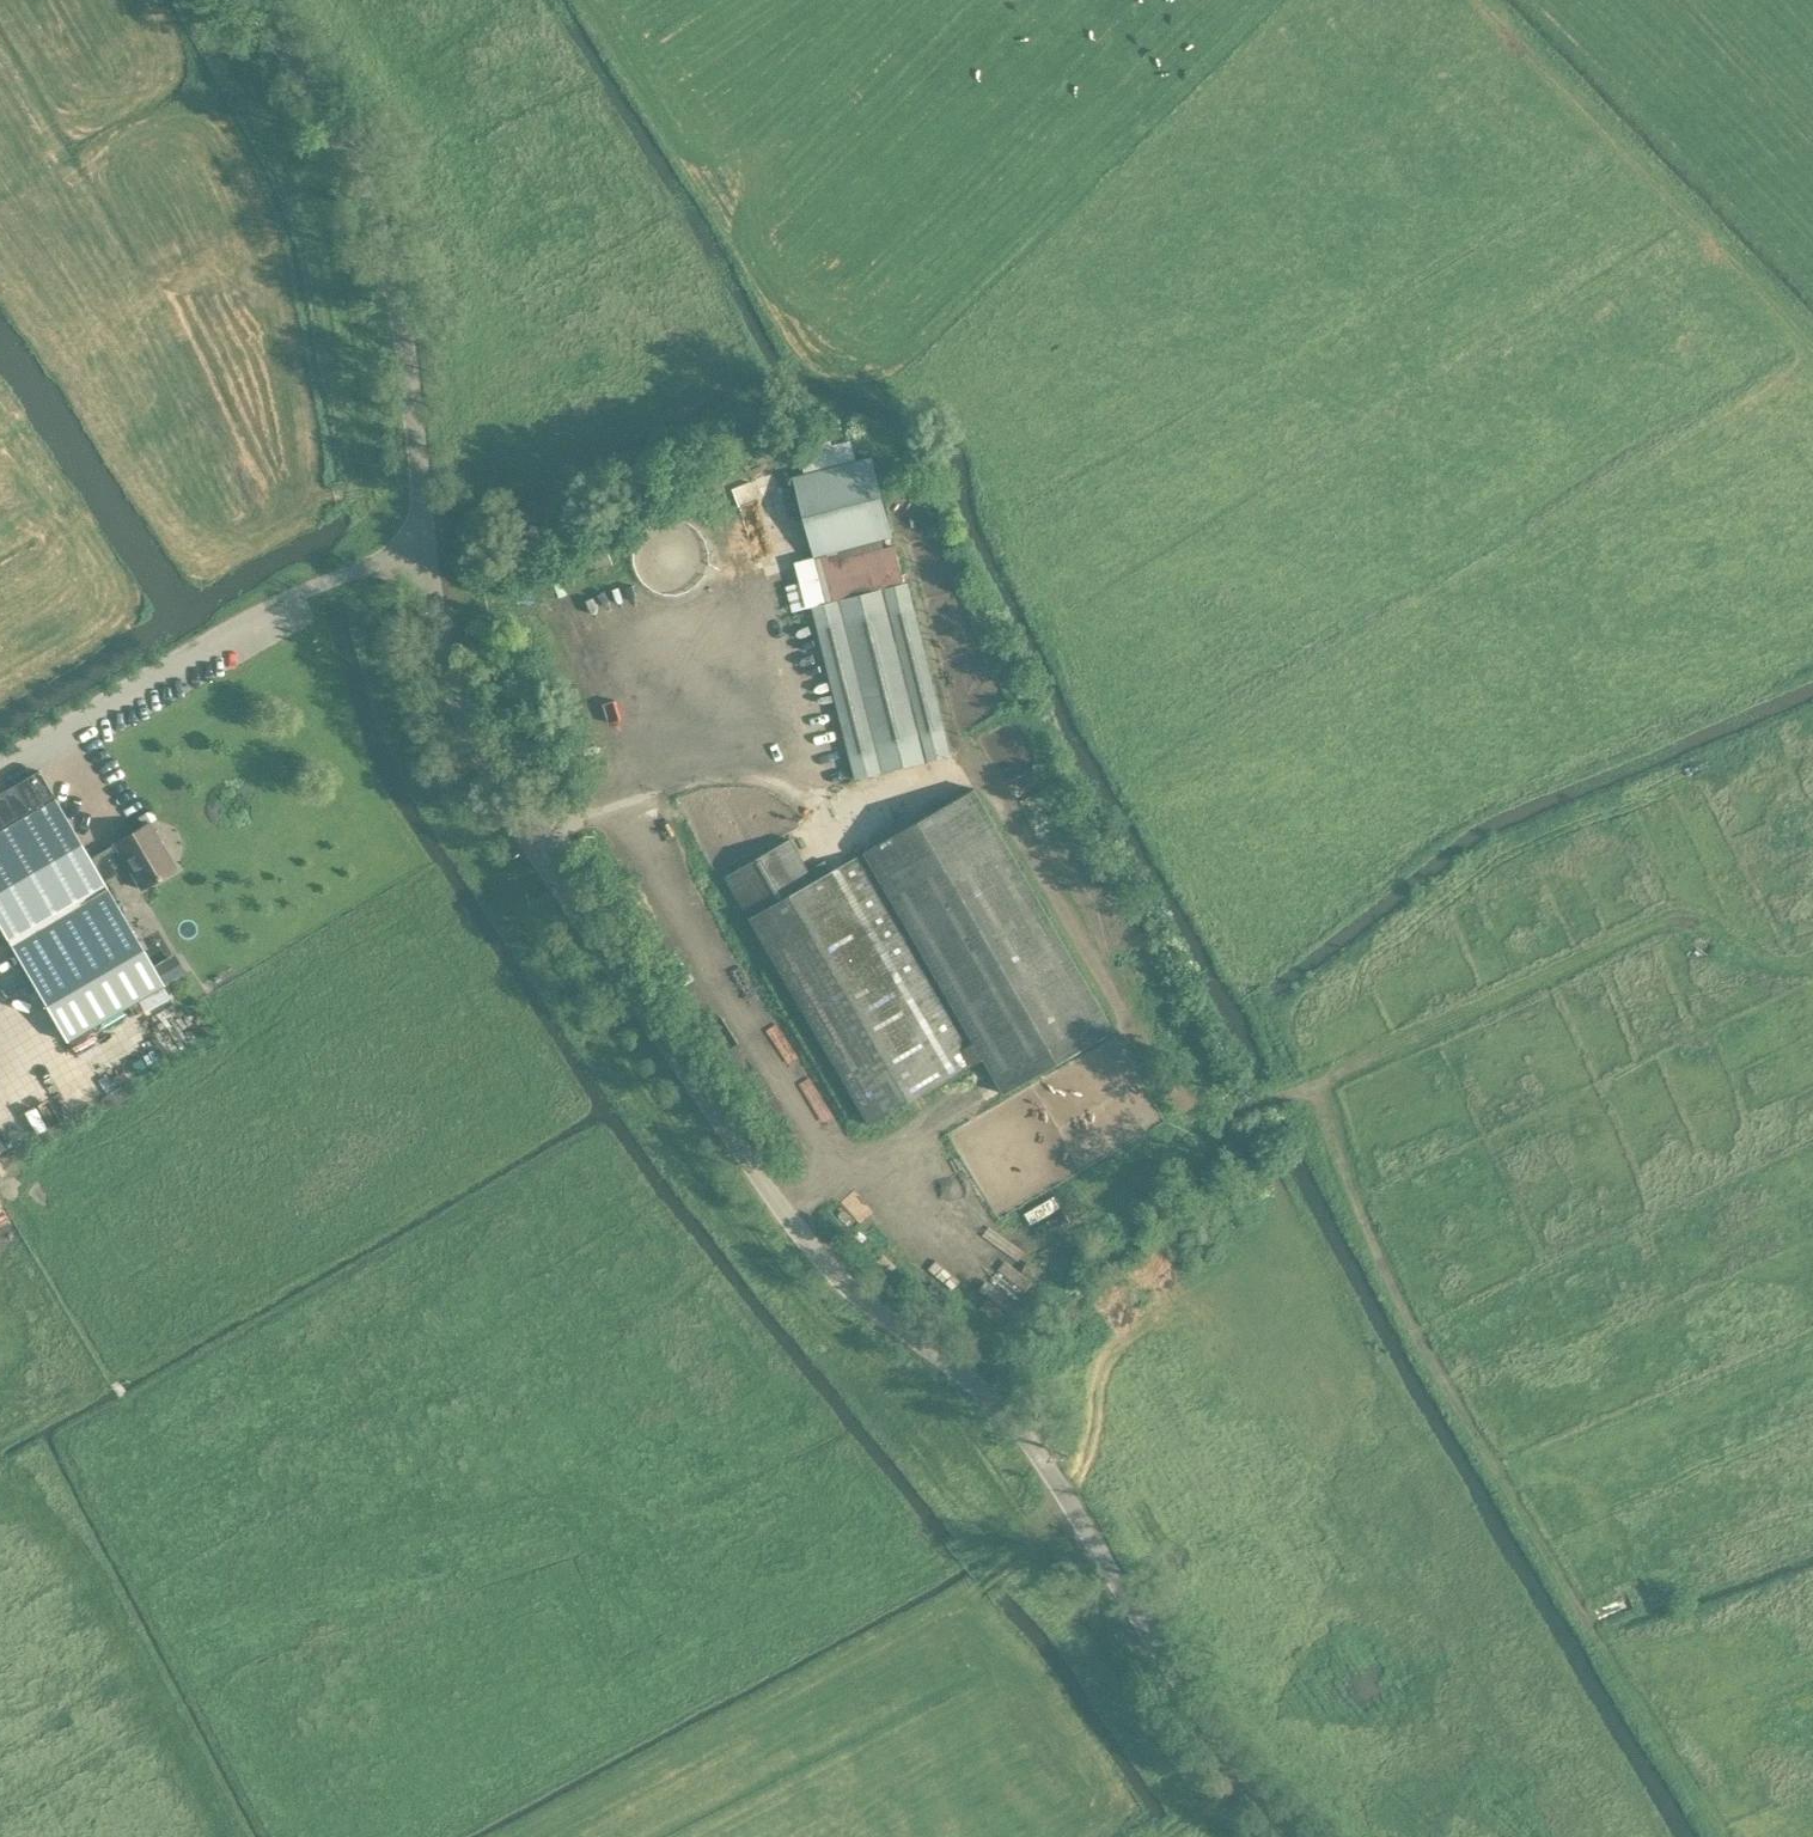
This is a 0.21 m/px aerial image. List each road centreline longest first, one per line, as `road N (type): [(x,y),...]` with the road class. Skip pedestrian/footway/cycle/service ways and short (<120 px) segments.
road 1 (unclassified): [(1320,1836),(1272,1793),(1192,1694),(1009,1410),(974,1373),(863,1305),(815,1255),(662,1046),(504,805),(460,710),(435,614),(415,404),(388,278),(350,170),(255,0)]

